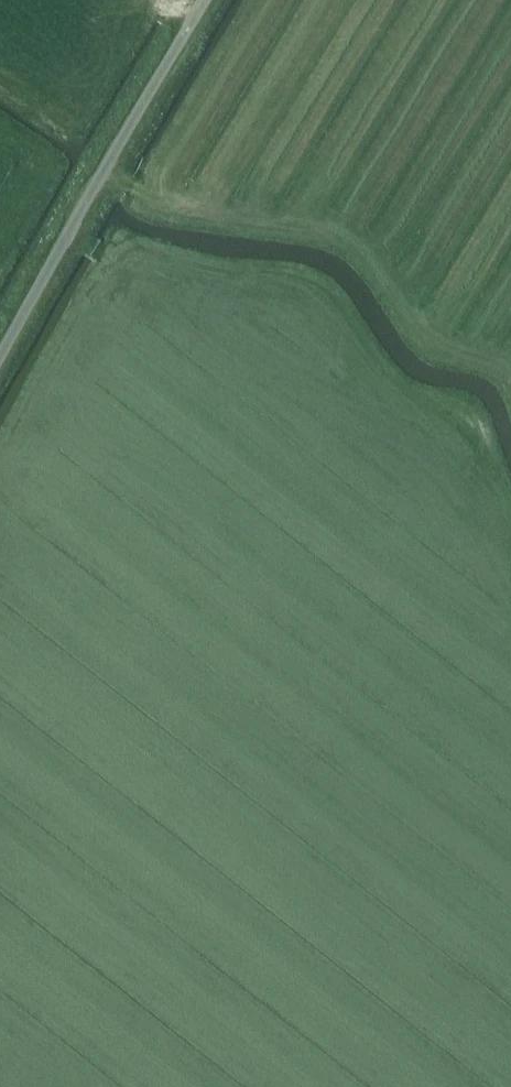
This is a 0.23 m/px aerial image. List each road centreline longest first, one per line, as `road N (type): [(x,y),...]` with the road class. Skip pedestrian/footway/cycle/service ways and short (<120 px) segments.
road 1 (unclassified): [(0,399),(146,96),(204,0)]

